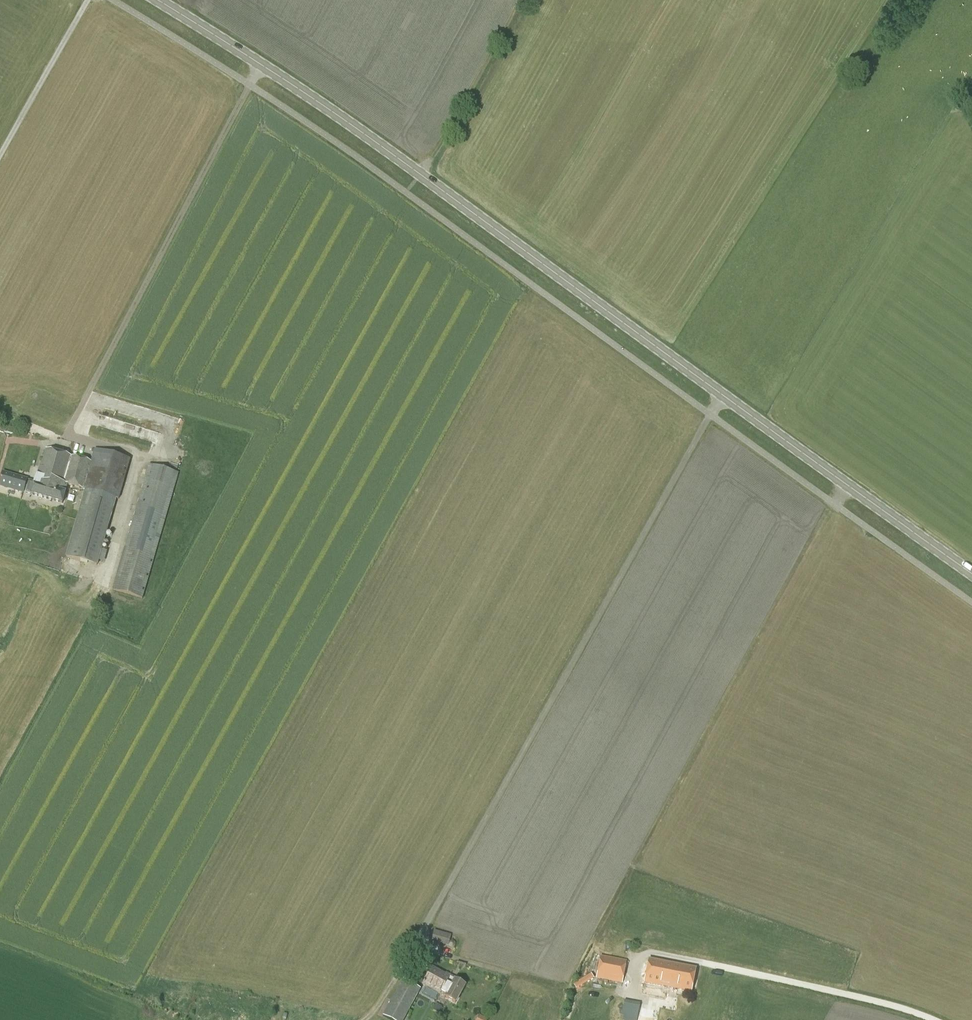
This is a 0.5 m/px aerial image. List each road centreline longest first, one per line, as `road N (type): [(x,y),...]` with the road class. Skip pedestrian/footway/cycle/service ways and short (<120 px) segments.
road 1 (secondary): [(722,395),(320,103),(156,0)]
road 2 (unclassified): [(417,945),(722,395)]
road 3 (secondary): [(971,573),(722,395)]
road 4 (track): [(933,1019),(696,962)]
road 5 (track): [(0,153),(87,0)]

